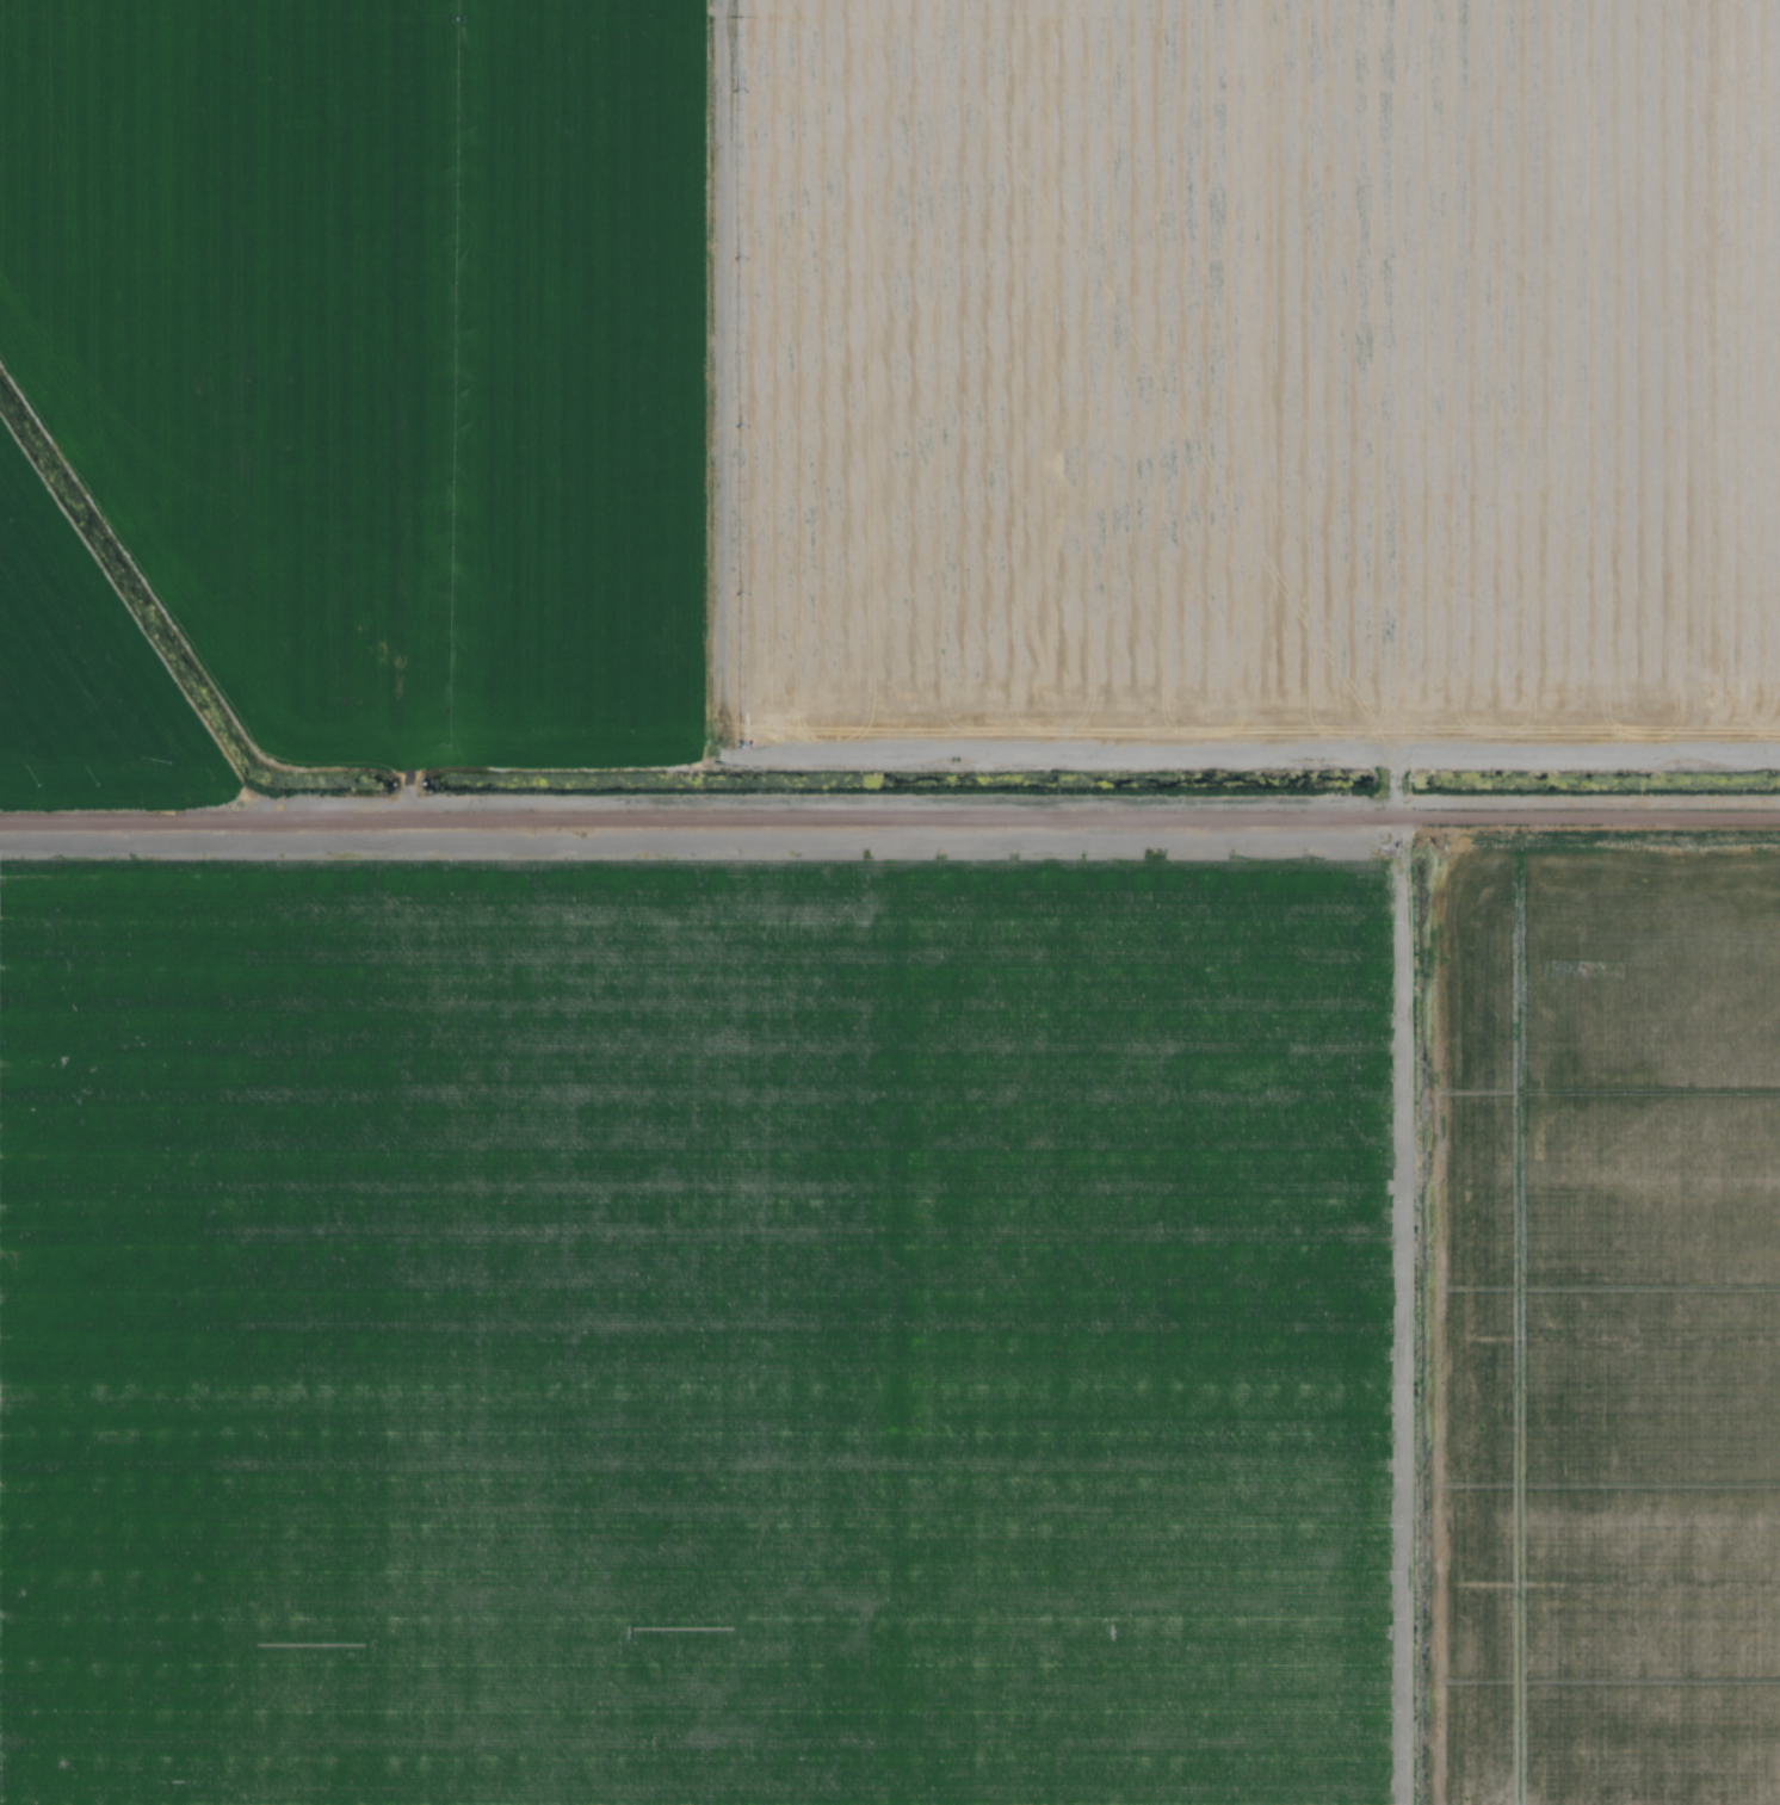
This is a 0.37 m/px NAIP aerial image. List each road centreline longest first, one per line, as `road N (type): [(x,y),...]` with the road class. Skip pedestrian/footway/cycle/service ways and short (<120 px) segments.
road 1 (residential): [(0,816),(1779,817)]

